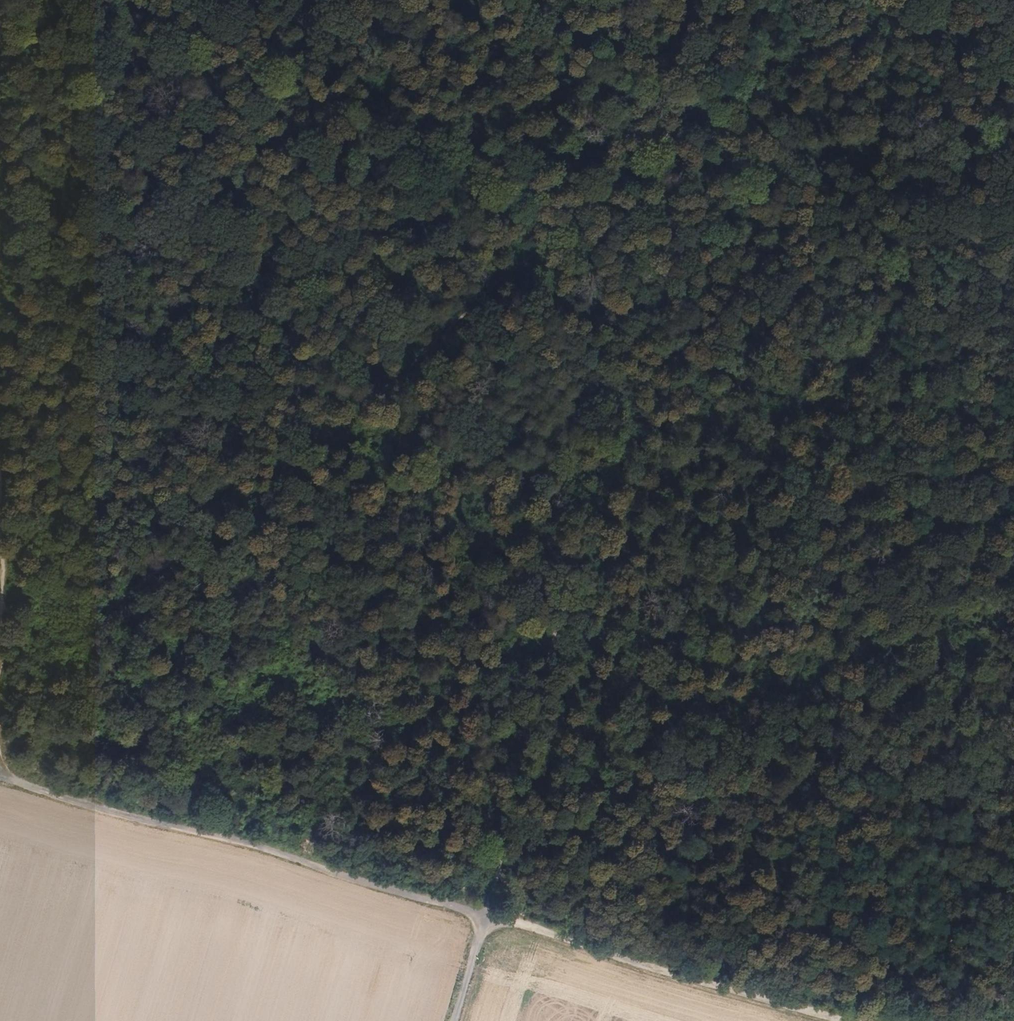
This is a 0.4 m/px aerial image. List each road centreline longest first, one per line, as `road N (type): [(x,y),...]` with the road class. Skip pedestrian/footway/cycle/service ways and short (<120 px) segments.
road 1 (track): [(853,1020),(83,802),(13,781),(0,763)]

